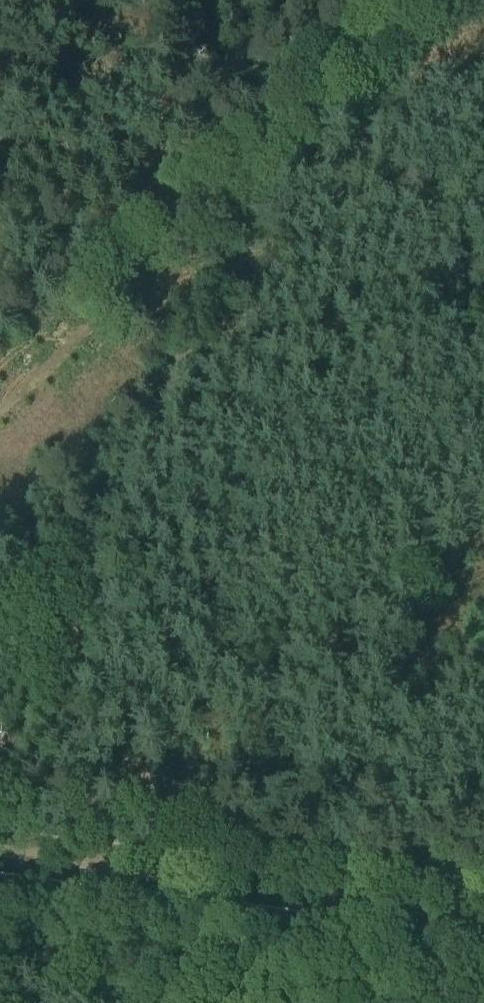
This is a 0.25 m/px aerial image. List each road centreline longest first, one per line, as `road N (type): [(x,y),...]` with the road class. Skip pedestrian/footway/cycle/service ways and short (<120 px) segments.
road 1 (track): [(421,0),(0,410)]
road 2 (primary): [(483,937),(0,875)]
road 3 (track): [(483,829),(363,917)]

